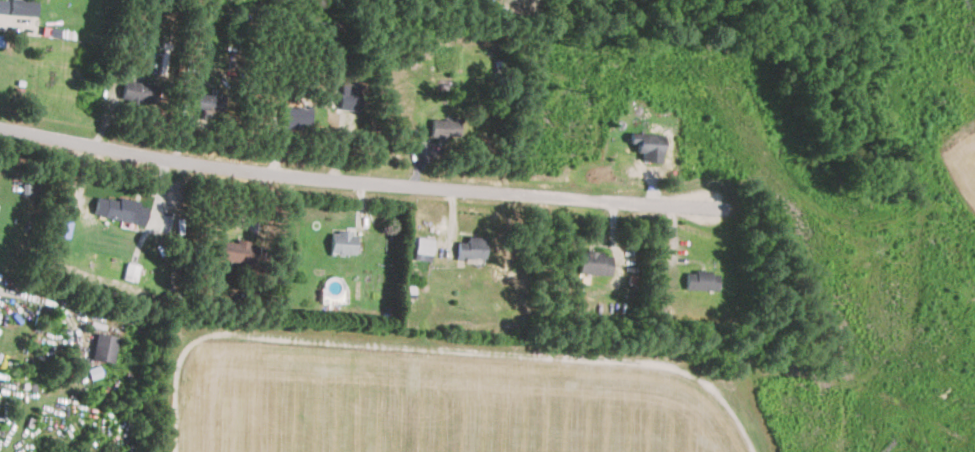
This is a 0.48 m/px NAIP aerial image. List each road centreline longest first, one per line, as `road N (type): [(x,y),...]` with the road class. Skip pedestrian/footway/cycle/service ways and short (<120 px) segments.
road 1 (residential): [(0,126),(309,175),(727,208)]

